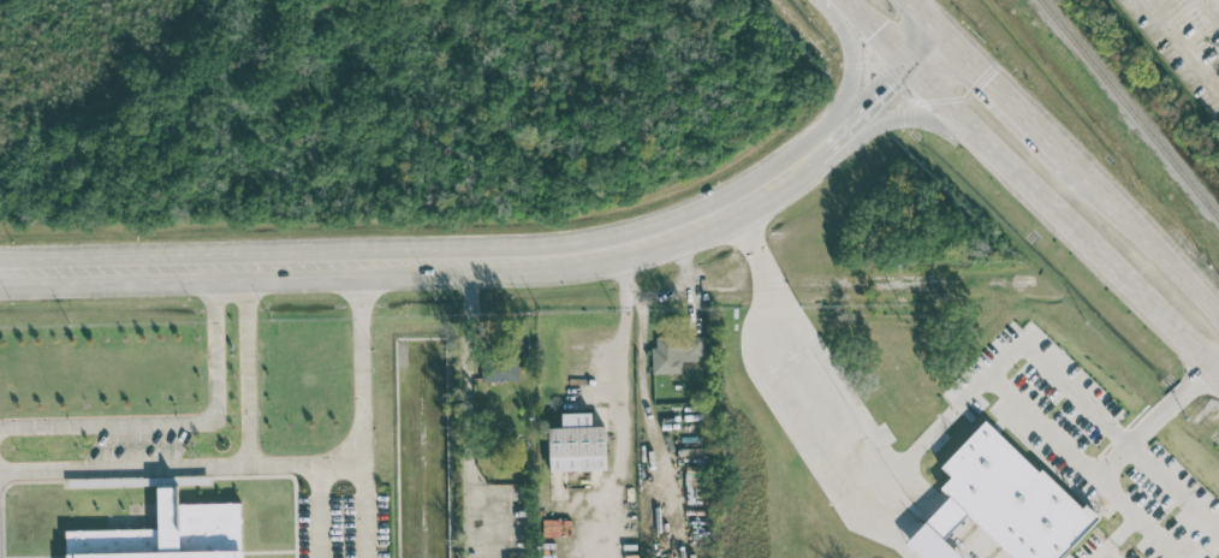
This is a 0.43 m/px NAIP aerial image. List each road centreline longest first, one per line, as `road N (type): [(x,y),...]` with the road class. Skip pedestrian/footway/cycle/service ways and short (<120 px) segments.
road 1 (primary): [(836,133),(738,206),(676,231),(618,249),(468,261)]
road 2 (residential): [(1025,280),(779,285),(738,206)]
road 3 (primary): [(906,63),(1138,289)]
road 4 (primary): [(214,268),(0,274)]
road 5 (primary): [(1218,316),(1105,198)]
road 6 (primary): [(836,133),(909,118),(981,136)]
road 7 (primary): [(939,29),(836,133)]
road 8 (primary): [(1036,129),(939,29)]
road 9 (primary): [(838,0),(852,65),(836,133)]

